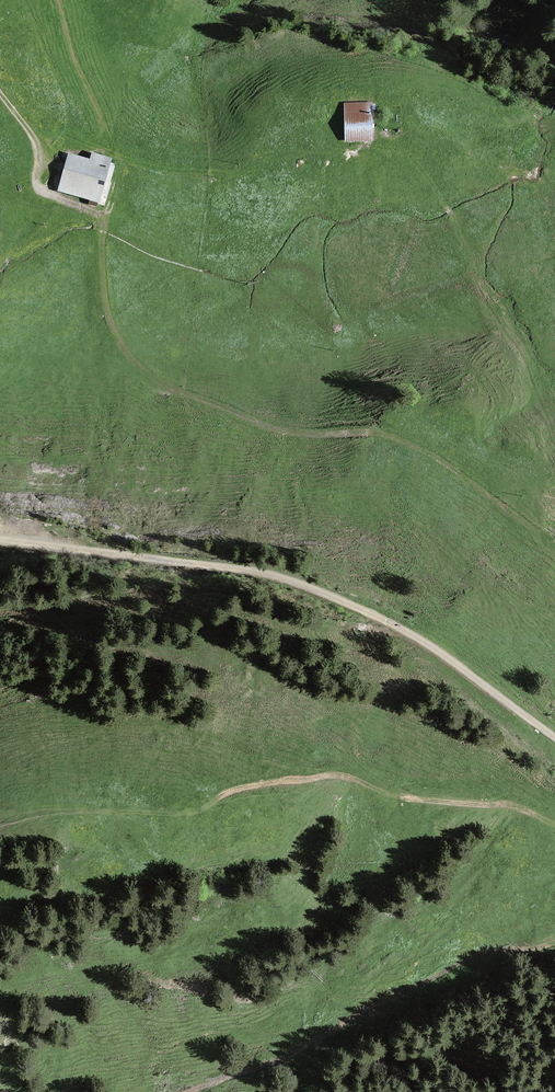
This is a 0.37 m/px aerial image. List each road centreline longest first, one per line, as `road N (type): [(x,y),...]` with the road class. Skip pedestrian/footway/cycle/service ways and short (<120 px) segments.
road 1 (track): [(61,0),(77,65),(124,152),(114,258),(125,339),(207,403),(315,431),(393,427),(469,465),(554,547)]
road 2 (track): [(0,539),(233,568),(336,600),(423,641),(554,736)]
road 3 (track): [(531,1091),(413,1047),(275,1068)]

